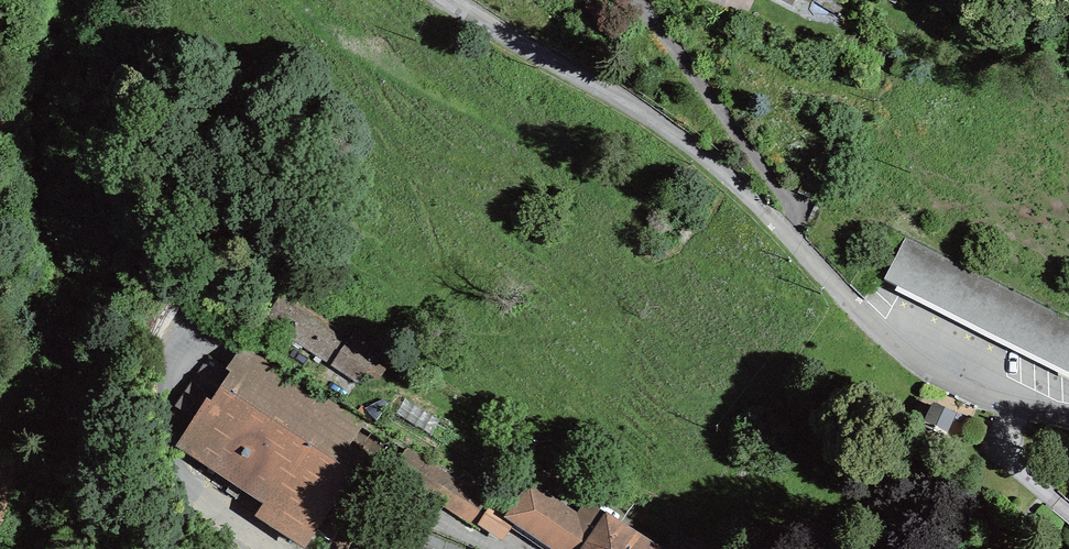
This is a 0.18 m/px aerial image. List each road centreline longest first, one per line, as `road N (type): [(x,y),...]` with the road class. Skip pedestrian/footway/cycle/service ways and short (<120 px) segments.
road 1 (unclassified): [(446,0),(628,104),(718,169),(928,371),(1068,416)]

